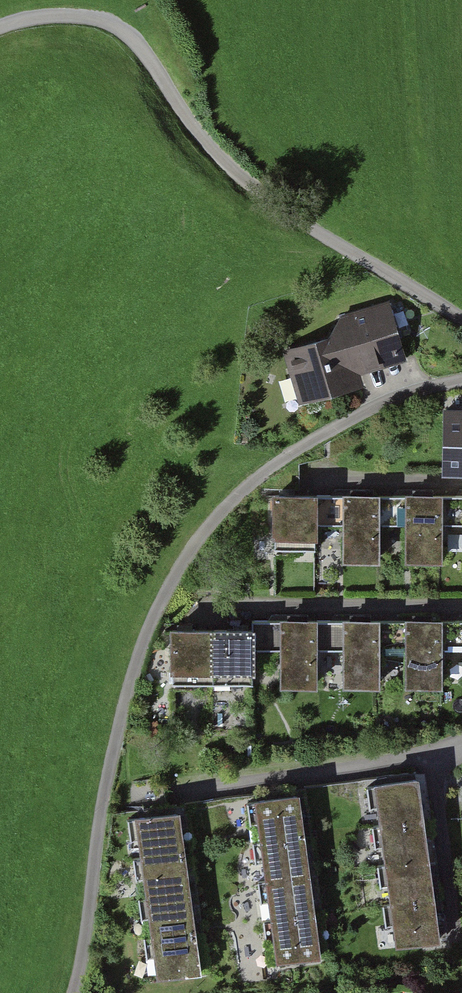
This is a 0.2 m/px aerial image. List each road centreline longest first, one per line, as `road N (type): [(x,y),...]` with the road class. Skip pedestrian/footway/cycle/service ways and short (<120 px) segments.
road 1 (residential): [(73,992),(117,729),(144,635),(182,565),(223,508),(286,455),(397,396),(461,380)]
road 2 (track): [(461,321),(243,179),(126,31),(86,17),(34,17),(0,28)]
road 3 (residential): [(176,792),(461,743)]
road 4 (residential): [(199,604),(461,607)]
road 5 (residential): [(330,483),(461,480)]

